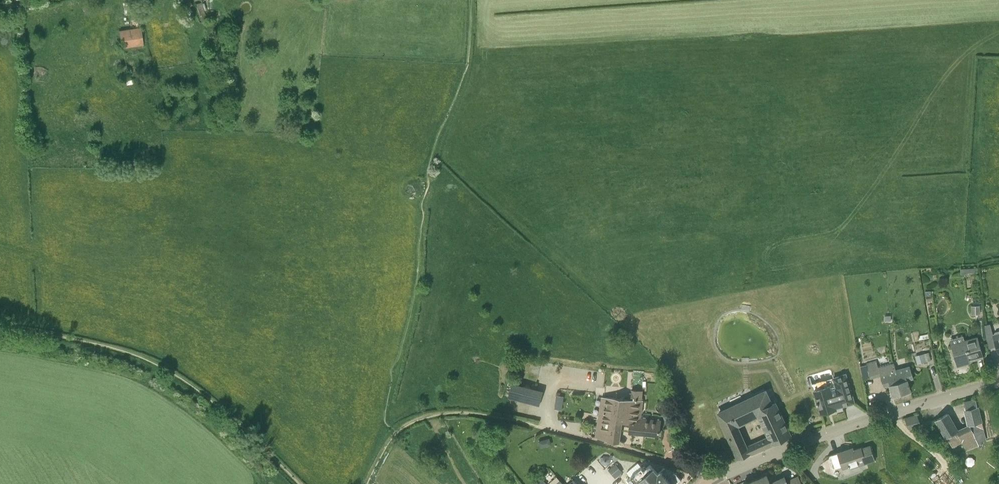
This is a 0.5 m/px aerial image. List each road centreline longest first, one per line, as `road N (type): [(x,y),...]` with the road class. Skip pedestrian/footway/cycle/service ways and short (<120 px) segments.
road 1 (track): [(0,327),(152,361),(237,422),(299,483)]
road 2 (unclassified): [(714,479),(849,426),(998,381)]
road 3 (unclassified): [(538,427),(714,479)]
road 4 (track): [(397,433),(452,413),(538,427)]

